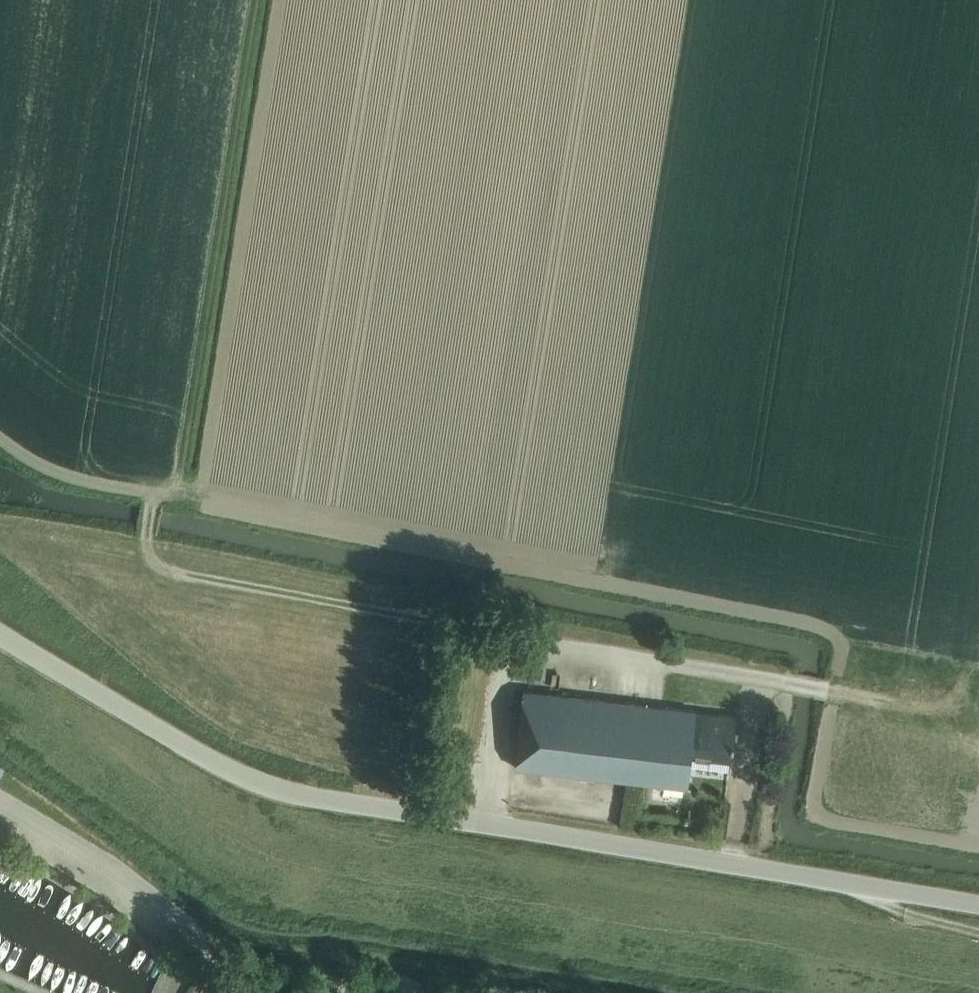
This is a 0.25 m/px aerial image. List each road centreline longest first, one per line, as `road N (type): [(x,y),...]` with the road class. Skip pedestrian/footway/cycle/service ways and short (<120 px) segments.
road 1 (unclassified): [(0,631),(249,785),(291,798),(978,905)]

